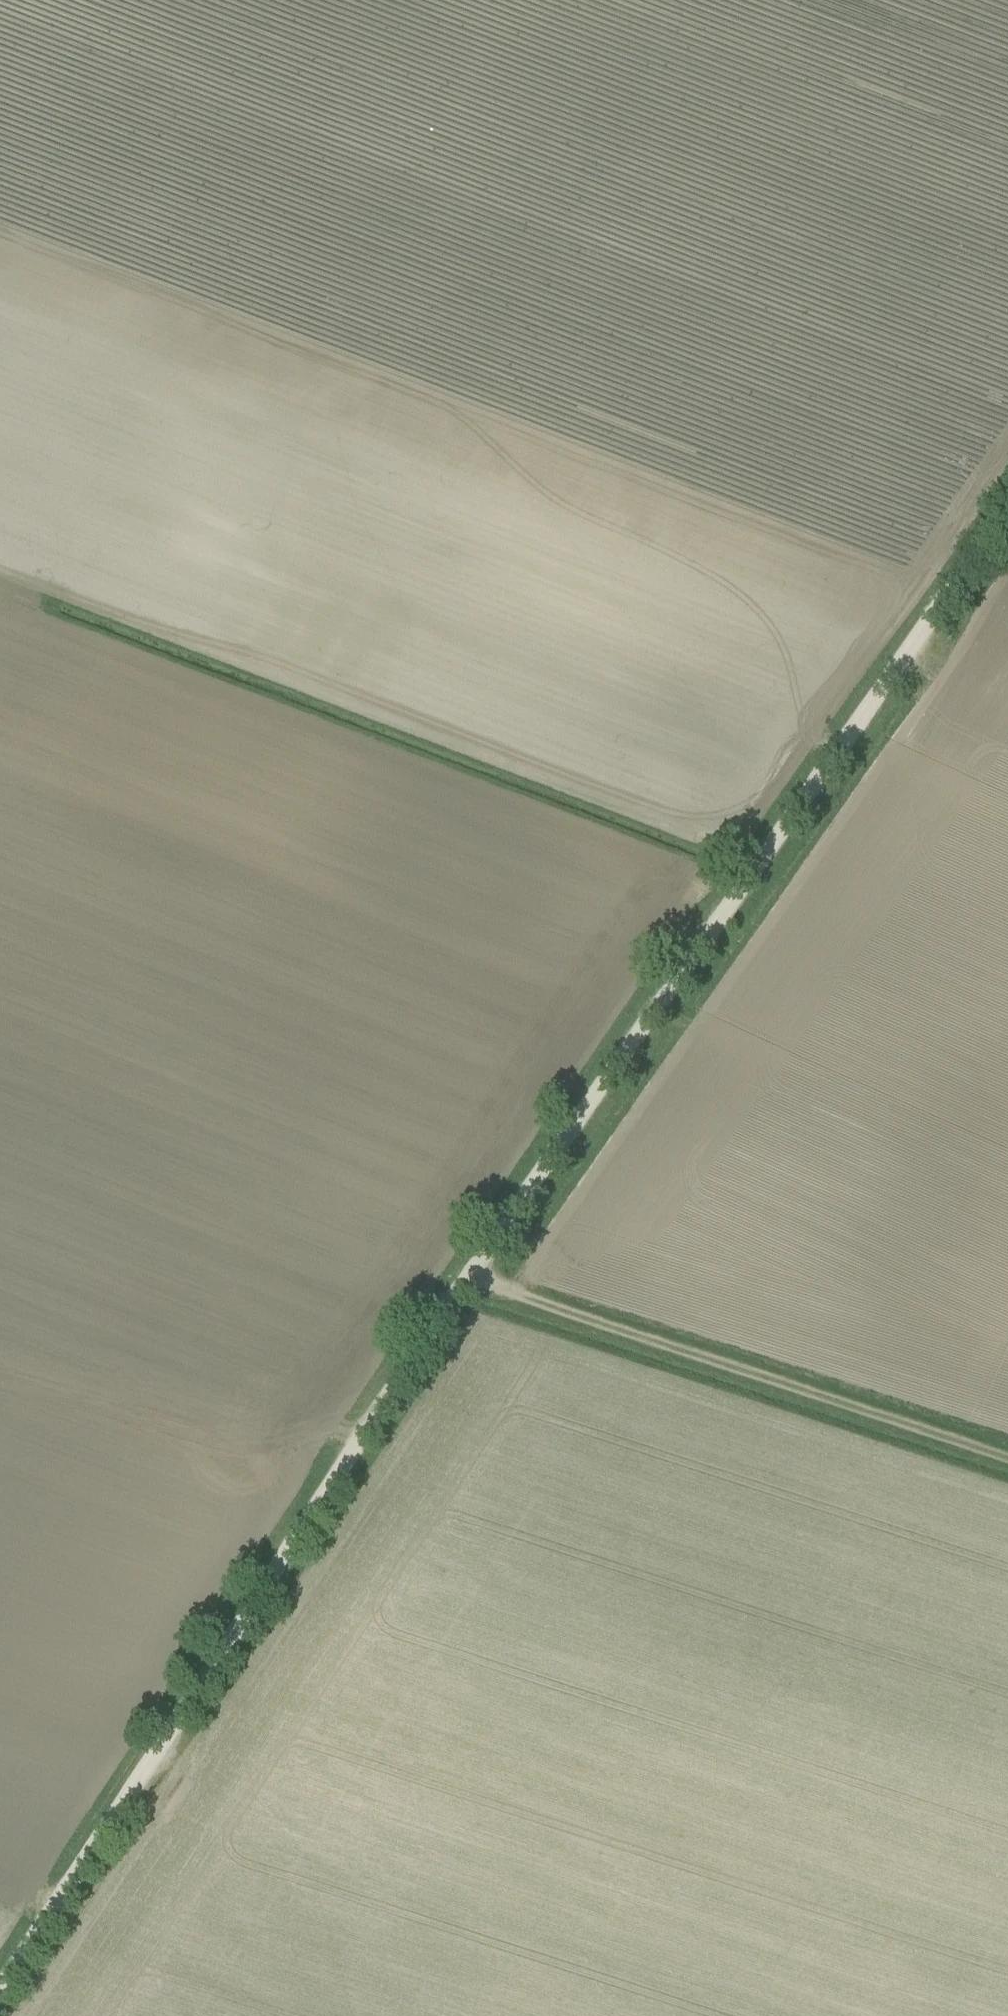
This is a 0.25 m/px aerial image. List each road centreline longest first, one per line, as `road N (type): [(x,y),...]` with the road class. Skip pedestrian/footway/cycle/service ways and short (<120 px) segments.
road 1 (track): [(472,1272),(1007,509)]
road 2 (track): [(0,1991),(472,1272)]
road 3 (track): [(1007,1458),(505,1293),(472,1272)]

